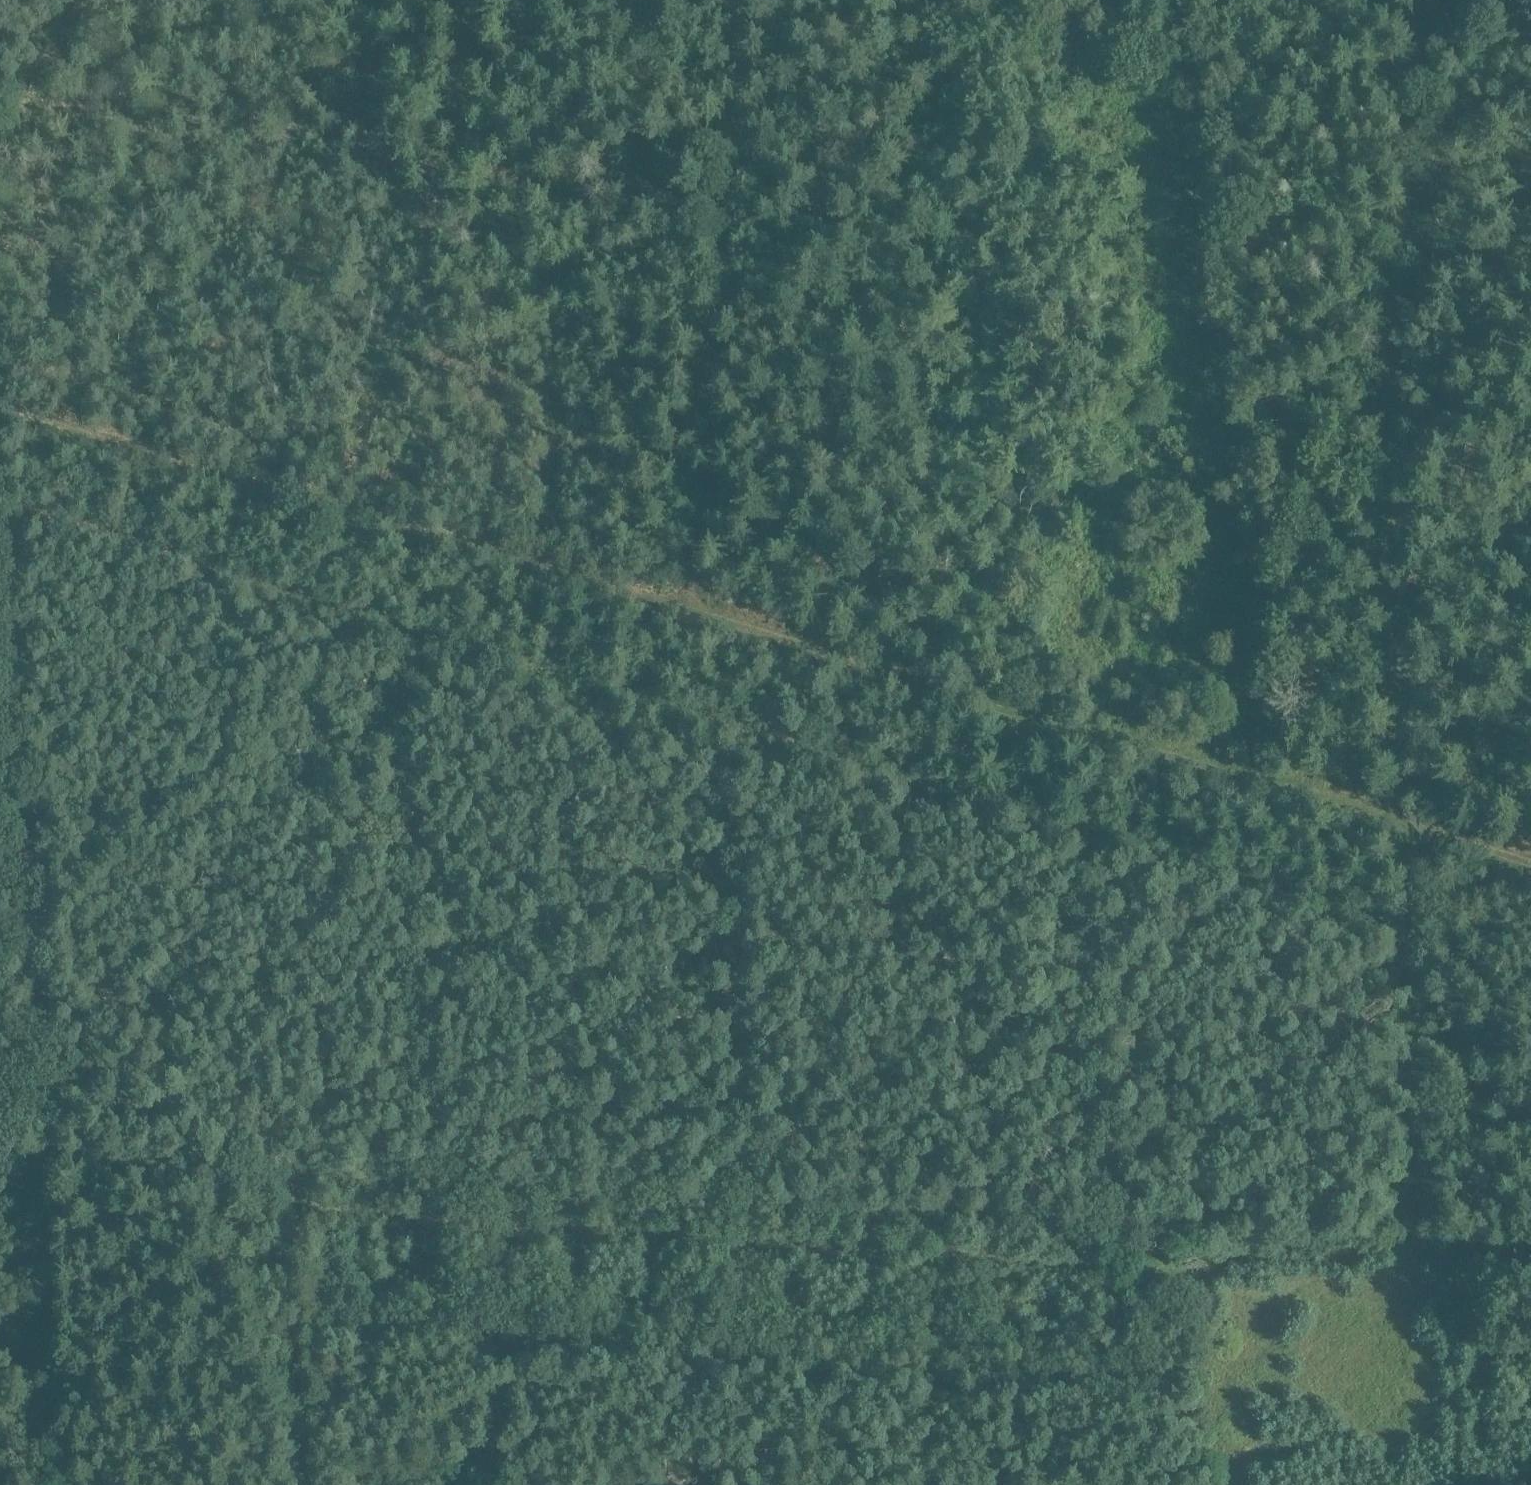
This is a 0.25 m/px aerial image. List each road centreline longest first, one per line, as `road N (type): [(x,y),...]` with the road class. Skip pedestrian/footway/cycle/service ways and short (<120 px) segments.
road 1 (track): [(1419,0),(1378,491),(1386,674),(1407,855),(1412,1251),(1452,1345),(1462,1484)]
road 2 (track): [(749,0),(694,608)]

